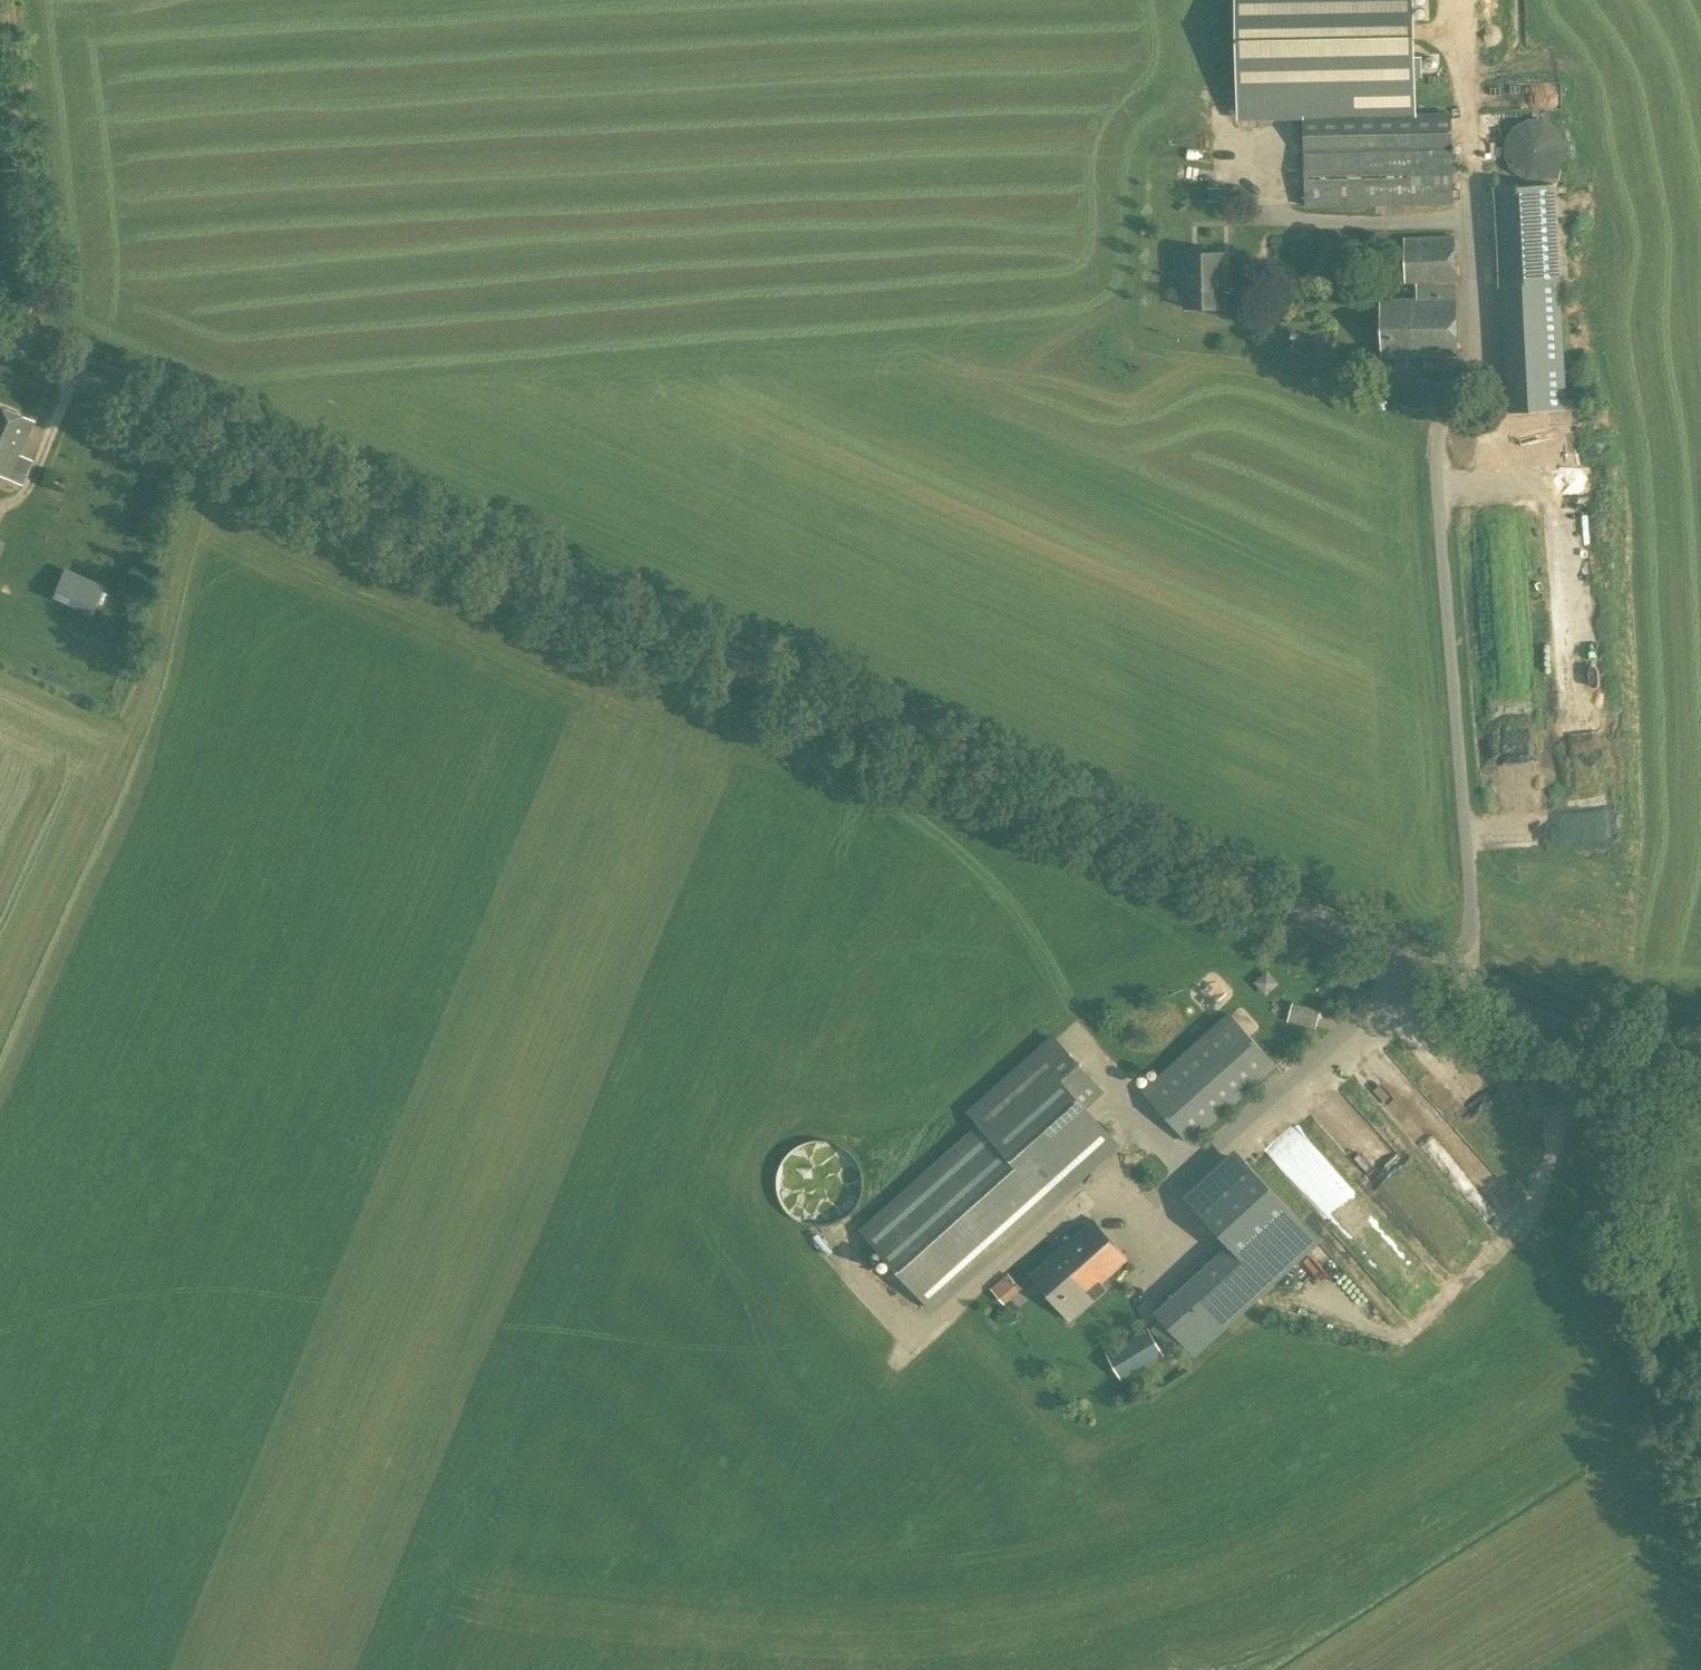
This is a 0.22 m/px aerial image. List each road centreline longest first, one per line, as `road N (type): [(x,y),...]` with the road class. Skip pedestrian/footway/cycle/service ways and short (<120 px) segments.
road 1 (tertiary): [(1700,1065),(1642,1060),(1555,1024),(0,344)]

